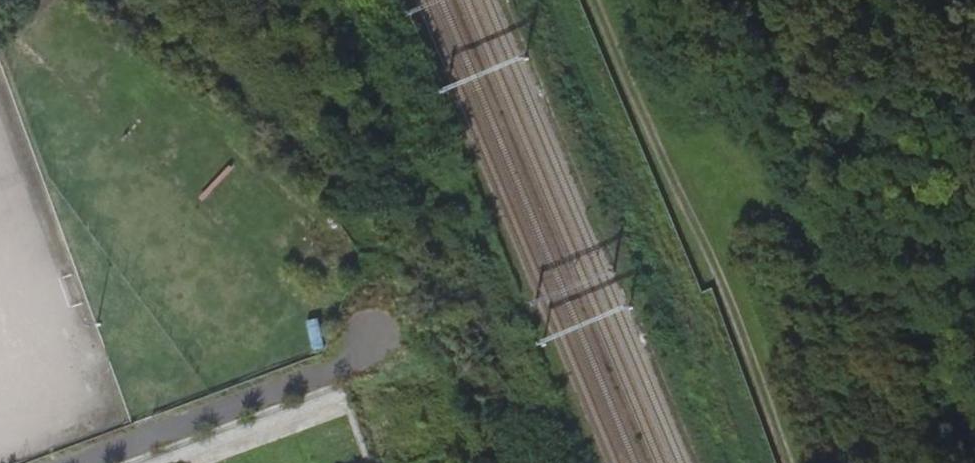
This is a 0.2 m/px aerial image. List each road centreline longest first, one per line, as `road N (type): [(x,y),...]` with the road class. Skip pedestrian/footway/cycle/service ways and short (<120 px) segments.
road 1 (track): [(793,462),(601,0)]
road 2 (residential): [(78,462),(337,367),(364,343)]

